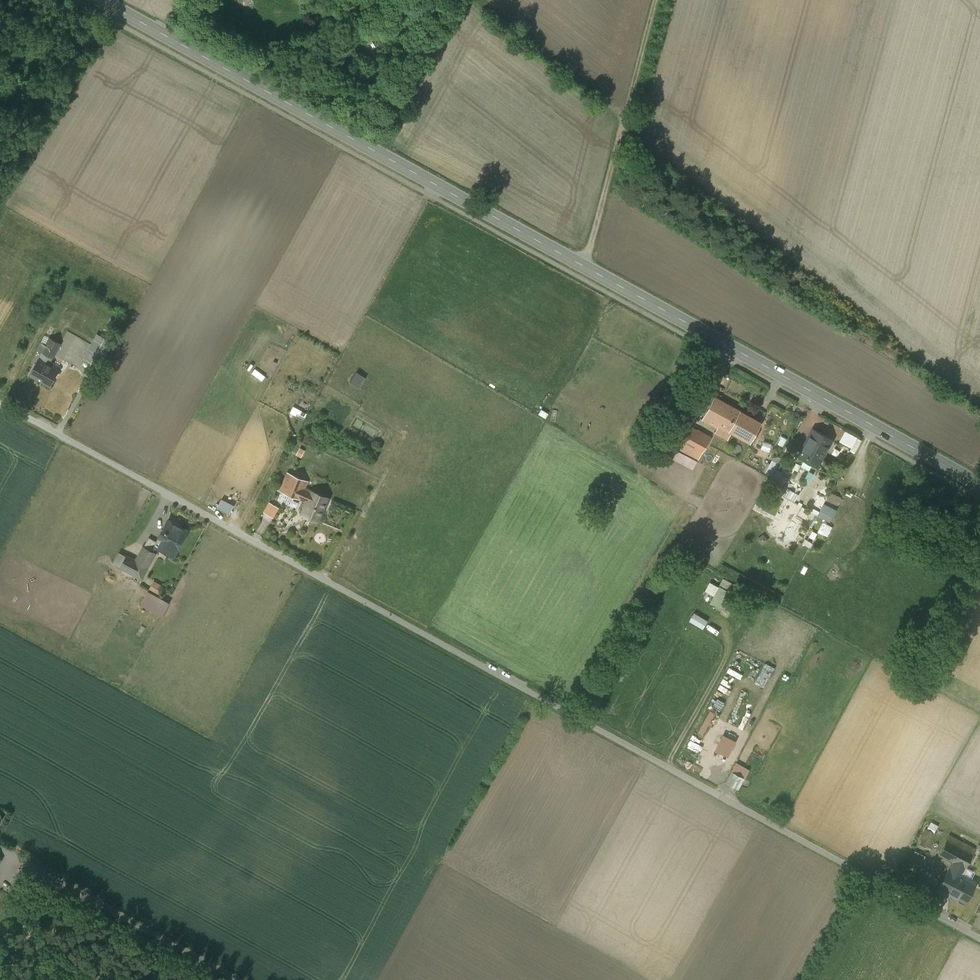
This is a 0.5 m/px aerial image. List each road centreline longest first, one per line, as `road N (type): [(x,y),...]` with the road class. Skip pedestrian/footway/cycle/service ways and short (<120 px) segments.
road 1 (residential): [(979,938),(0,399)]
road 2 (tertiary): [(98,0),(979,484)]
road 3 (residential): [(246,979),(0,846)]
road 4 (track): [(584,267),(654,0)]

